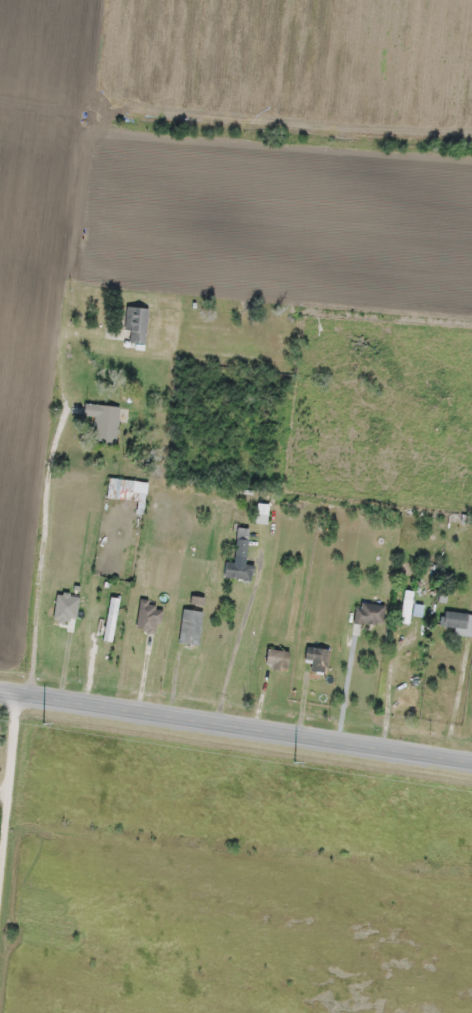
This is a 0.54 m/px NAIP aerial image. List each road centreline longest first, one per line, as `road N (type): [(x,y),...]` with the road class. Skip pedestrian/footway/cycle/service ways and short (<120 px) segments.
road 1 (secondary): [(471,763),(0,692)]
road 2 (residential): [(30,697),(64,333)]
road 3 (residential): [(0,854),(17,695)]

